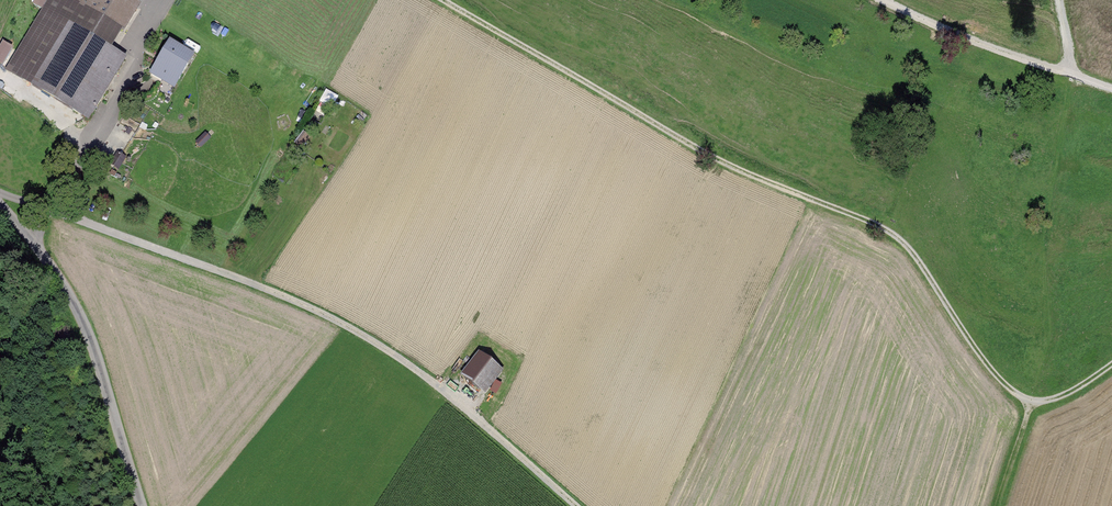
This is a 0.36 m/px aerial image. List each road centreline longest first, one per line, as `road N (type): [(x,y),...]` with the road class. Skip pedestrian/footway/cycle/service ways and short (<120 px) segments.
road 1 (track): [(1111,365),(1062,397),(1031,406),(987,366),(887,232),(745,173),(444,0)]
road 2 (track): [(579,505),(450,396),(329,318),(0,193)]
road 3 (unclassified): [(0,204),(34,239),(88,332),(141,505)]
road 4 (track): [(176,0),(34,239)]
road 5 (track): [(880,0),(1111,89)]

